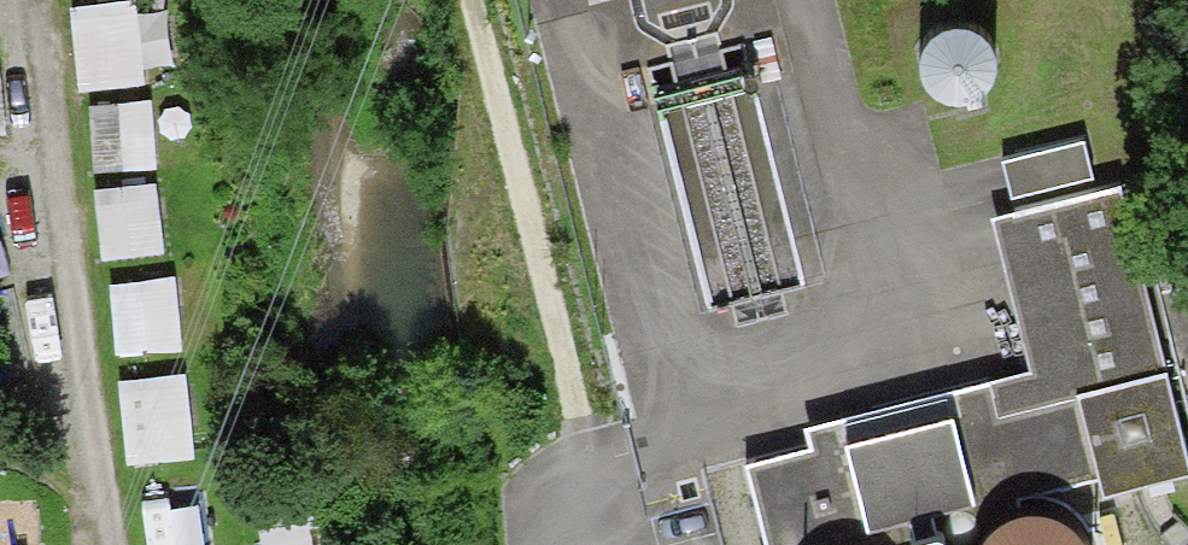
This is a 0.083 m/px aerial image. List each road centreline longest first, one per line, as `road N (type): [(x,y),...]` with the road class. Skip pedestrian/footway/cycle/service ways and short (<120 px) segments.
road 1 (track): [(526,544),(524,521),(583,442),(462,0)]

